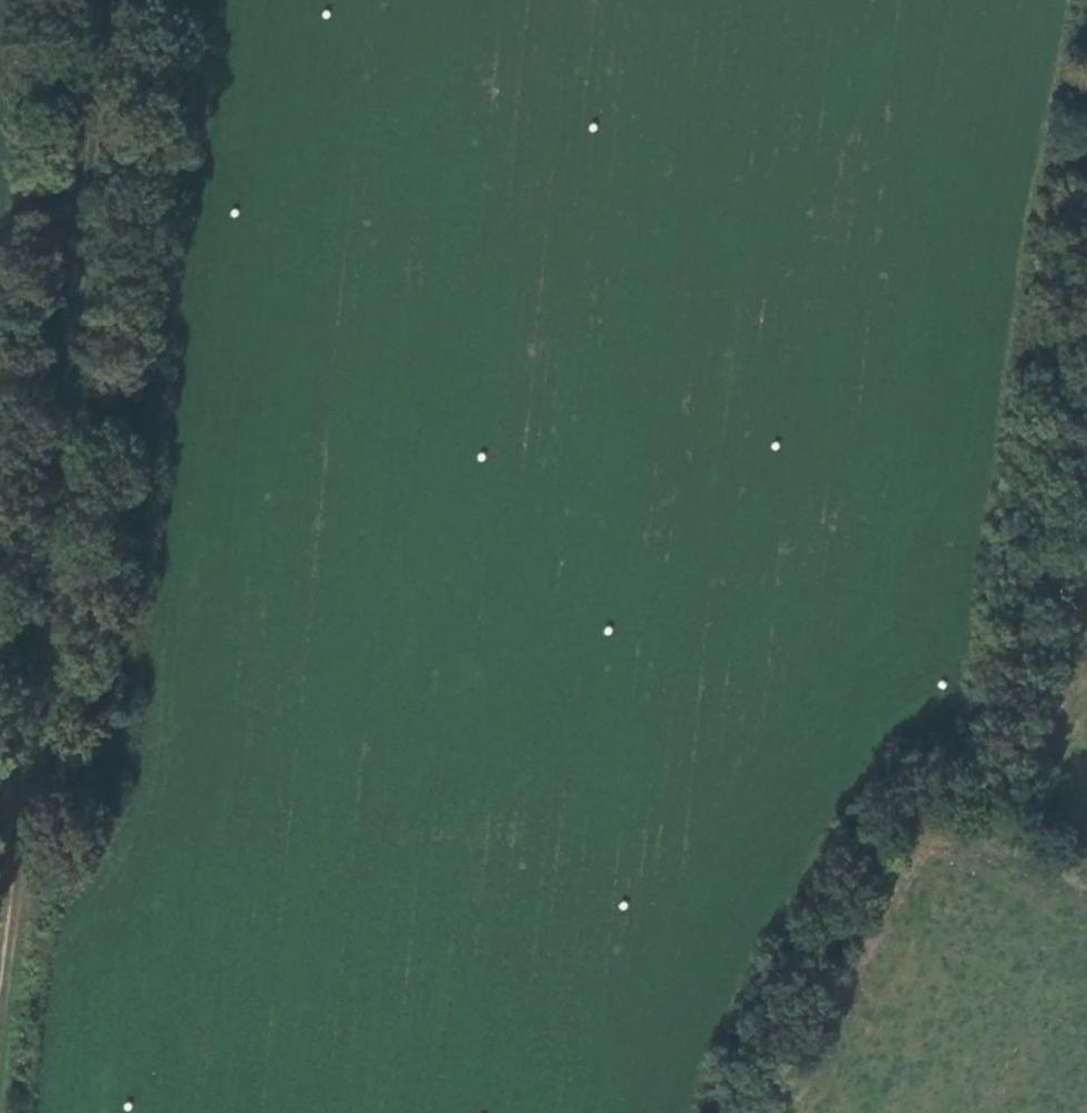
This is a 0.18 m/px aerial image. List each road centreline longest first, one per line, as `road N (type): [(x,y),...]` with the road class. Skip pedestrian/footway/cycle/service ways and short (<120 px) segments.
road 1 (track): [(0,1049),(115,0)]

